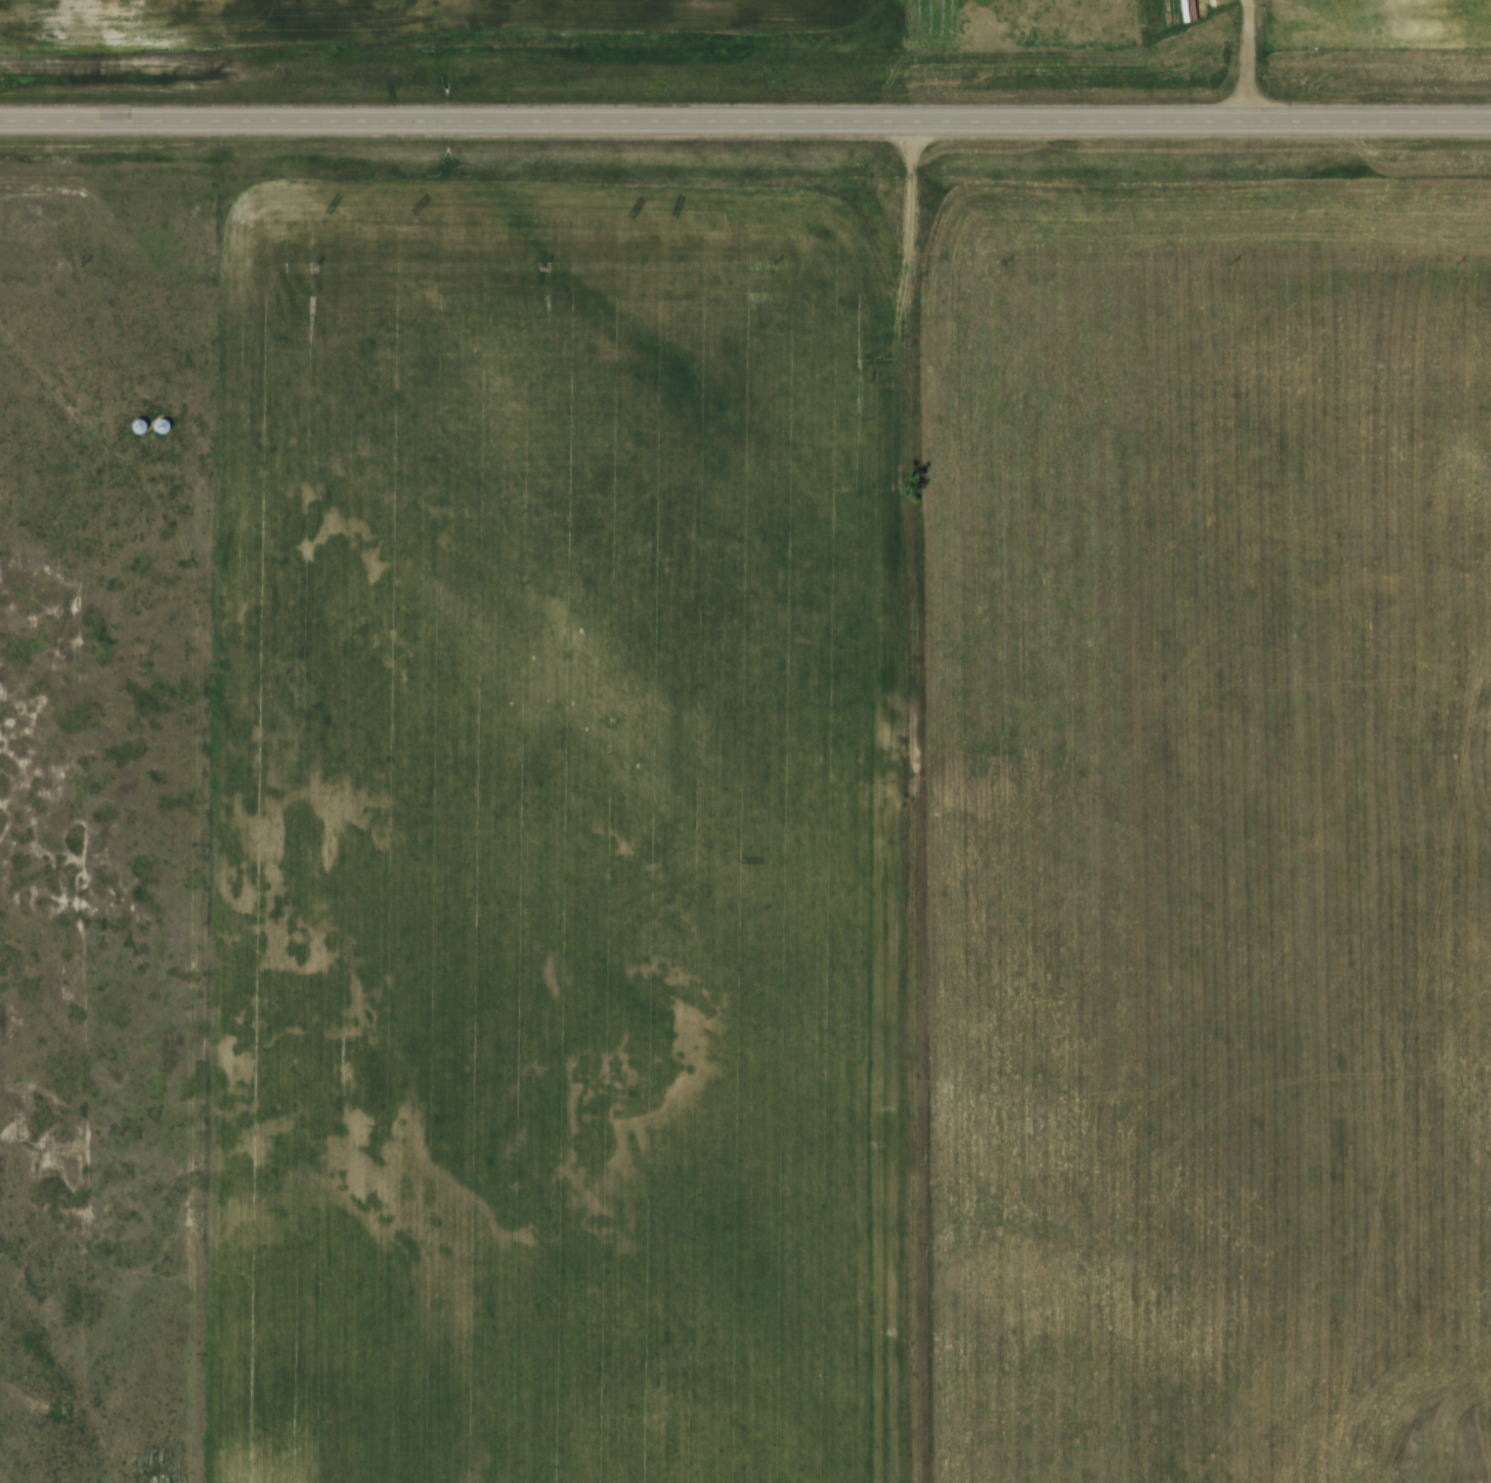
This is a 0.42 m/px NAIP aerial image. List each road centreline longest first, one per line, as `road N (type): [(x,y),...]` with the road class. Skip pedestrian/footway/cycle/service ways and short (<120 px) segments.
road 1 (primary): [(0,128),(1490,128)]
road 2 (residential): [(896,1482),(893,517),(914,128)]

